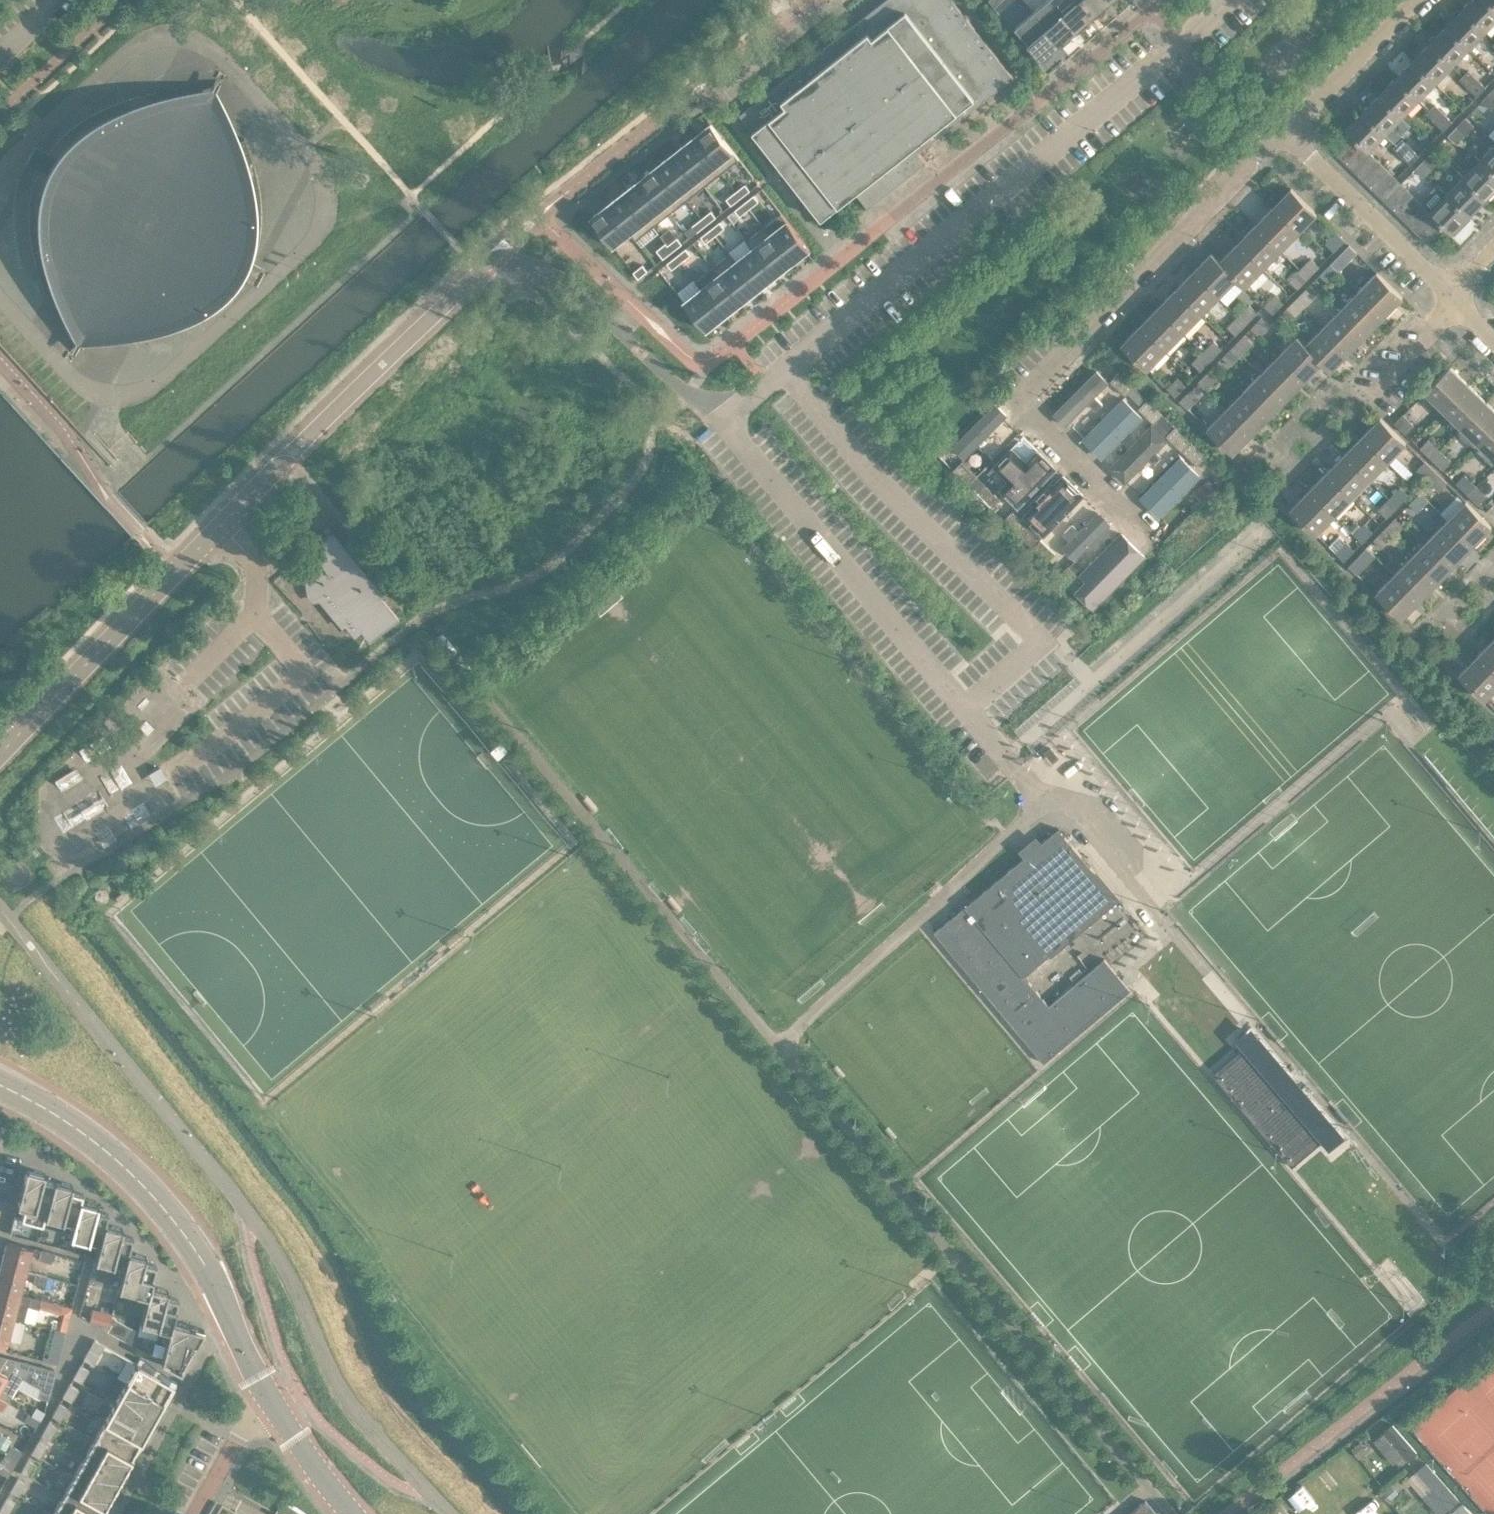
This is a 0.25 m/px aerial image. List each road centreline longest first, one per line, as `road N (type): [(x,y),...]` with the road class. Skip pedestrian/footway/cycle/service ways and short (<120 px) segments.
road 1 (unclassified): [(0,300),(81,389),(114,401),(156,385),(309,245),(329,205),(319,171),(207,49),(174,37),(132,53),(0,174)]
road 2 (residential): [(0,759),(219,522),(502,251)]
road 3 (residential): [(1229,0),(735,408)]
road 4 (residential): [(1136,524),(1025,402),(1030,388),(1285,134)]
road 5 (tertiary): [(275,1403),(215,1282),(140,1178),(0,1085)]
road 6 (residential): [(1449,295),(1285,134)]
road 7 (residential): [(1285,134),(1415,0)]
road 8 (residential): [(197,1513),(239,1438),(275,1403)]
road 9 (tertiary): [(350,1513),(275,1403)]
road 10 (residential): [(1374,389),(1444,317),(1449,295)]

